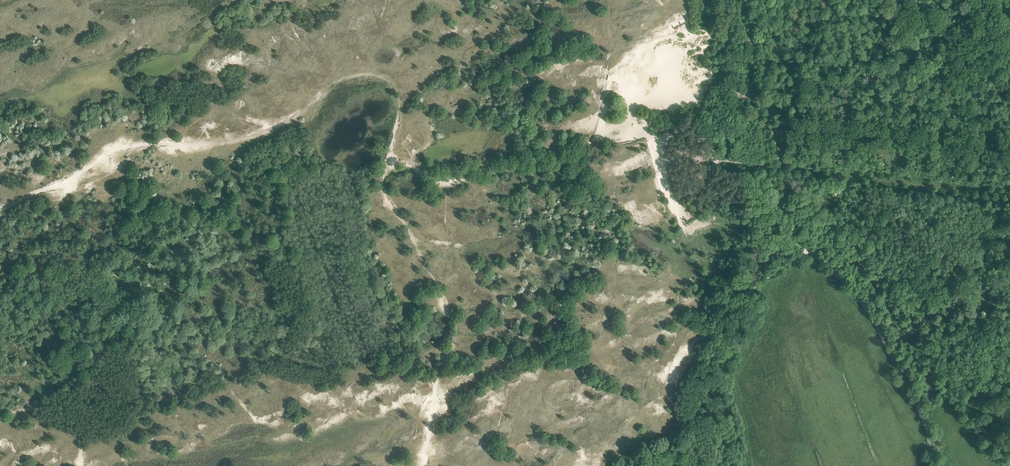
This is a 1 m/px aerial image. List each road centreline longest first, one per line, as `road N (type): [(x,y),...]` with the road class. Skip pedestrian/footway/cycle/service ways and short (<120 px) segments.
road 1 (track): [(592,142),(447,185),(424,177),(410,160),(426,102),(414,77),(353,70),(333,75),(289,117),(149,148),(75,188),(0,212)]
road 2 (unclassified): [(931,465),(921,413),(869,313),(788,215),(745,0)]
road 3 (track): [(794,228),(769,232),(707,160),(645,136),(592,142)]

